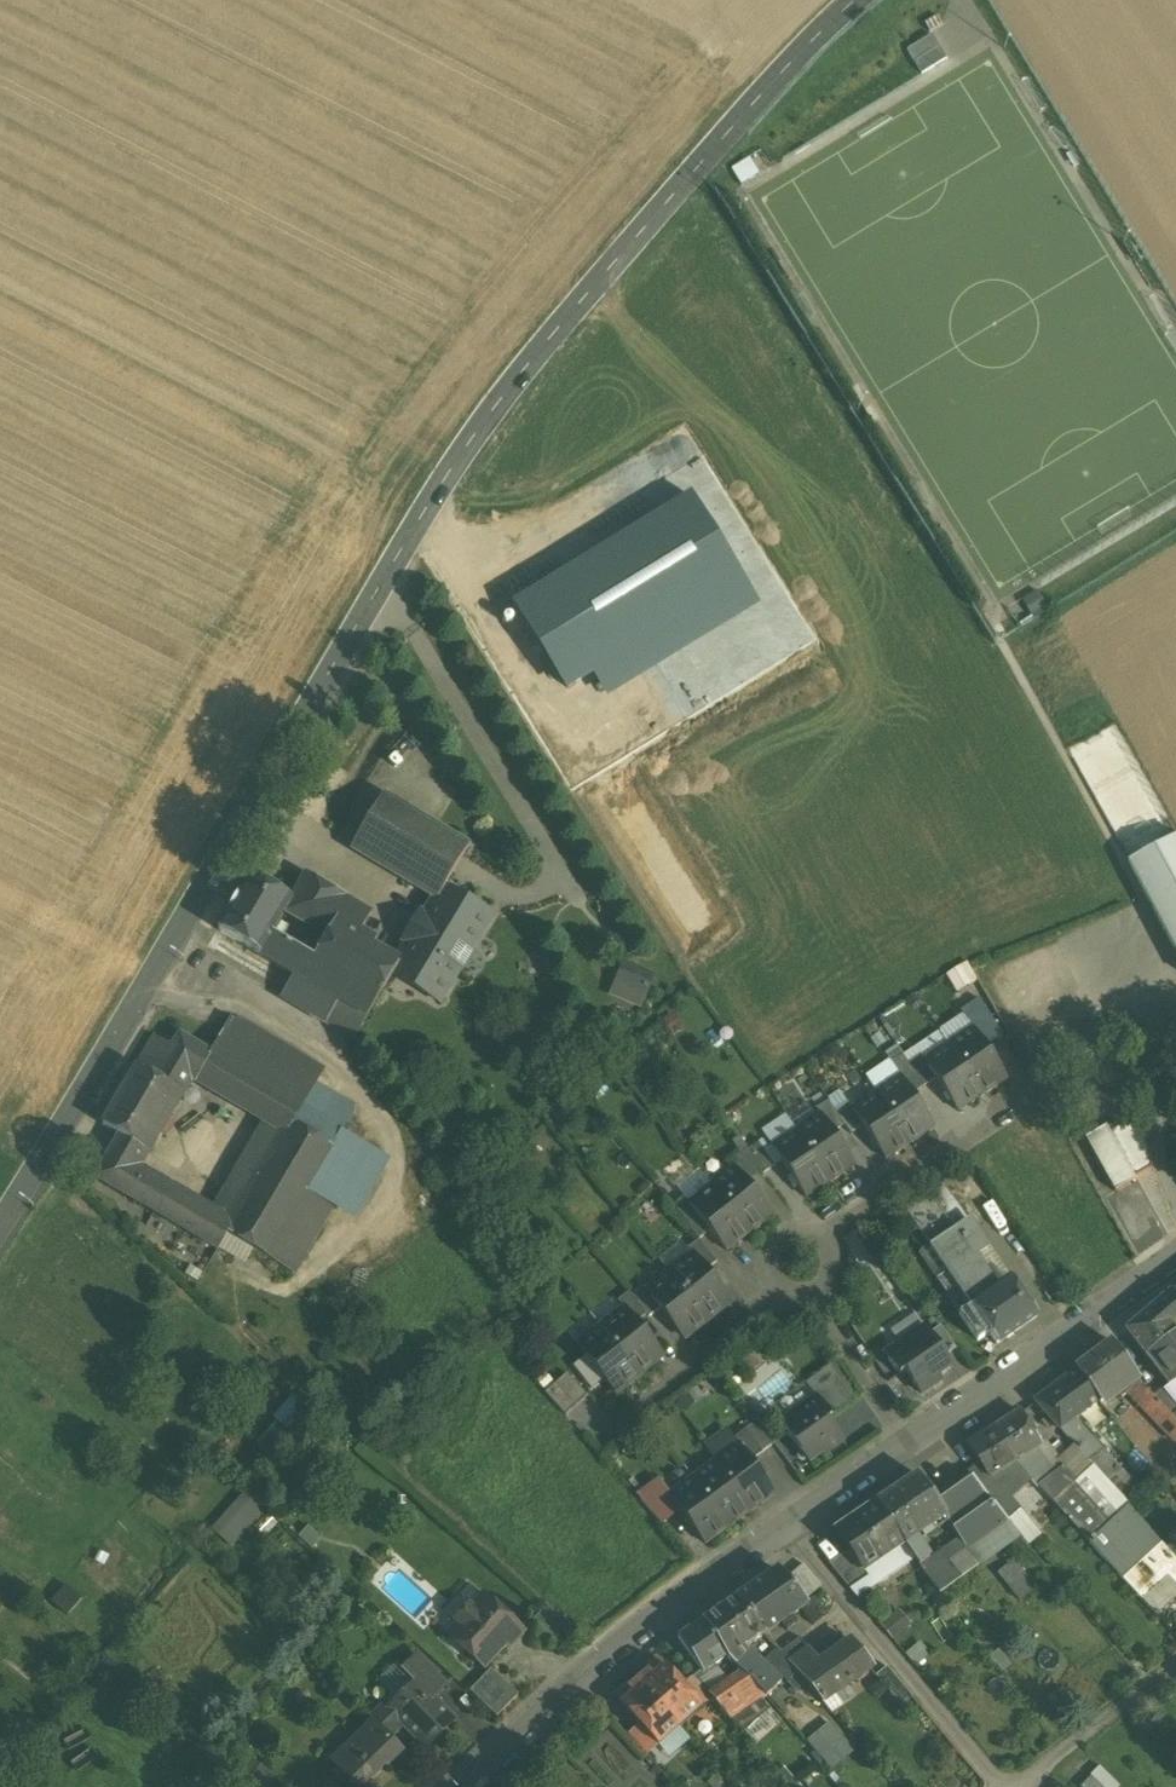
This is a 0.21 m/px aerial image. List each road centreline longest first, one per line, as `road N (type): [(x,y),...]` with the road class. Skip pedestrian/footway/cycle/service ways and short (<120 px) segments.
road 1 (tertiary): [(862,0),(795,63),(567,319),(466,453),(0,1221)]
road 2 (residential): [(782,1537),(596,1667),(471,1786)]
road 3 (unclassified): [(1000,1786),(782,1537)]
road 4 (residential): [(1175,1259),(914,1441)]
road 5 (residential): [(822,1238),(1034,1099)]
road 6 (residential): [(600,1438),(773,1283)]
road 7 (unclassified): [(1014,1786),(1175,1671)]
road 8 (residential): [(914,1441),(812,1293)]
road 9 (residential): [(914,1441),(782,1537)]

